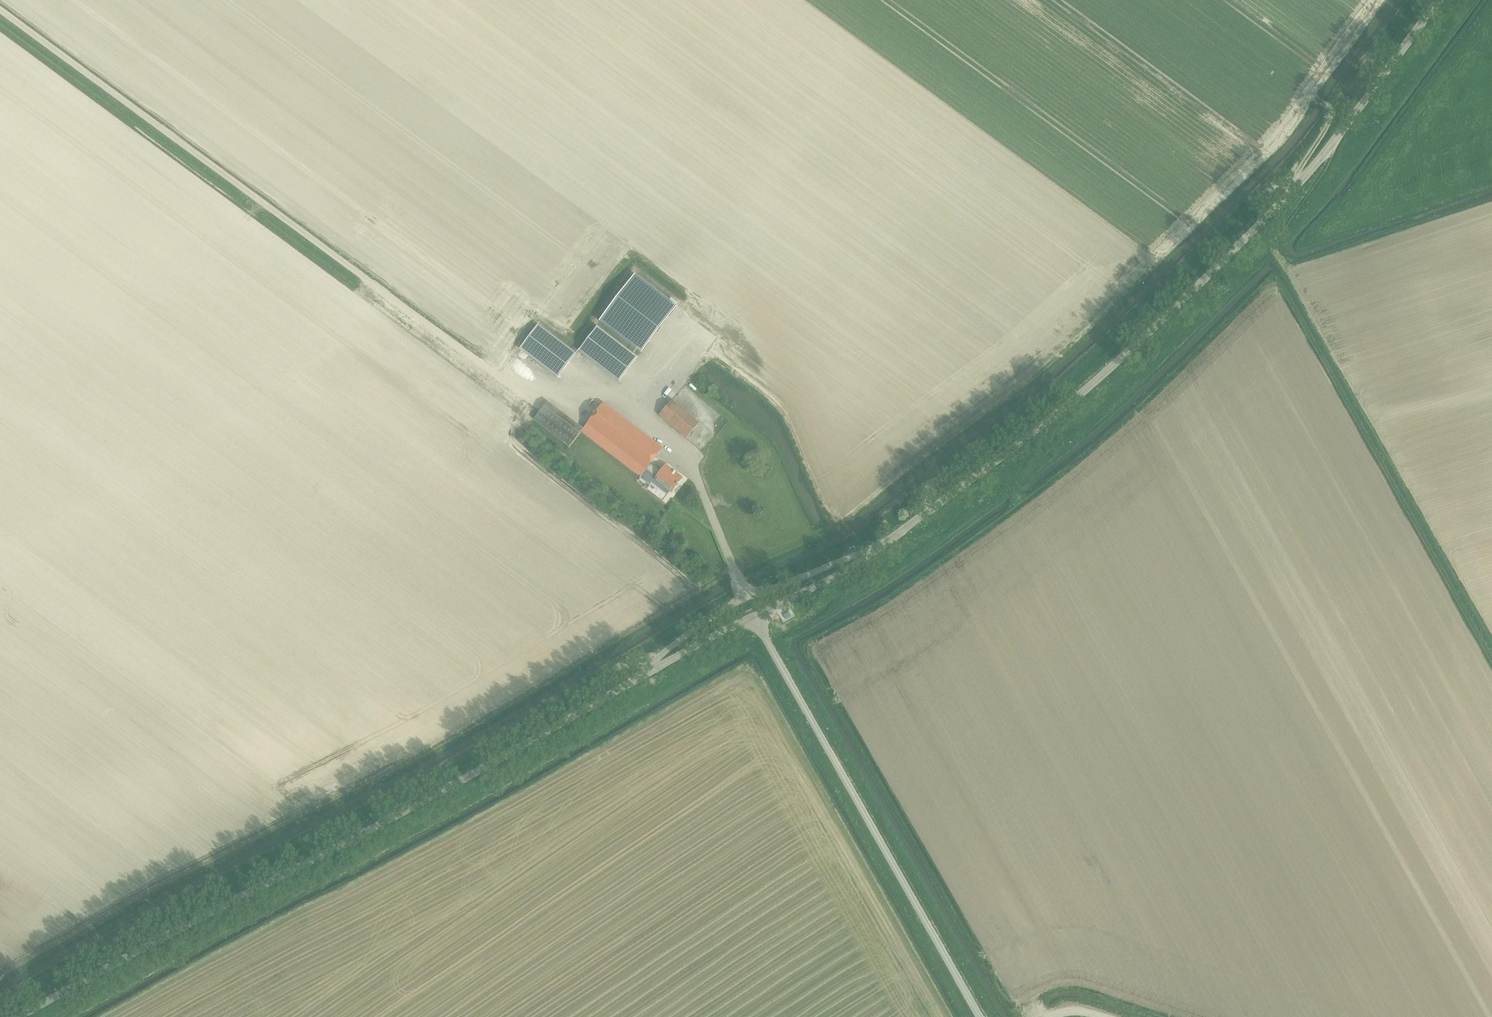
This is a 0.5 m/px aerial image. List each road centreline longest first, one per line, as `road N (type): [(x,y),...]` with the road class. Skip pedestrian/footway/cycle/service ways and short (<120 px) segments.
road 1 (unclassified): [(754,621),(883,545),(1138,343),(1287,196),(1439,0)]
road 2 (unclassified): [(20,1016),(754,621)]
road 3 (track): [(531,390),(476,360),(0,10)]
road 4 (unclassified): [(980,1016),(754,621)]

